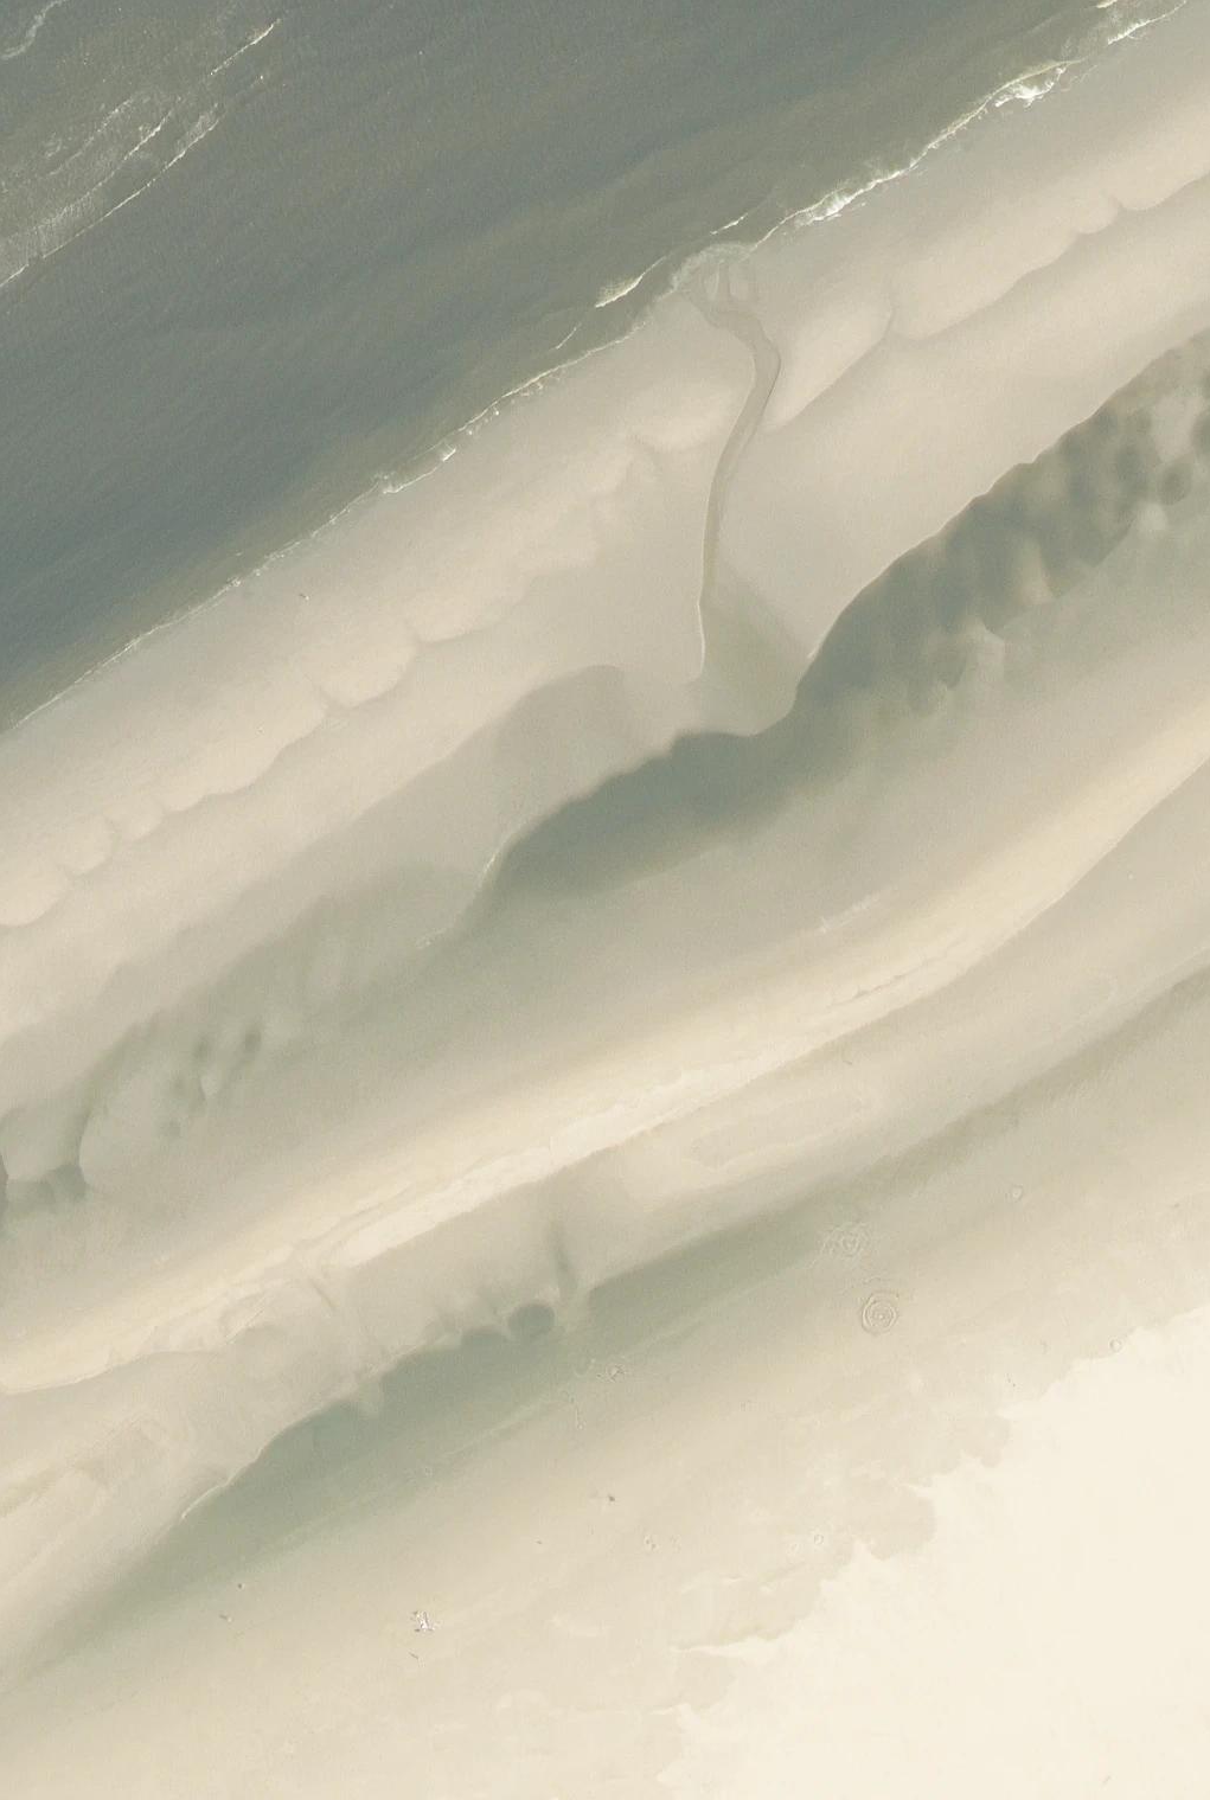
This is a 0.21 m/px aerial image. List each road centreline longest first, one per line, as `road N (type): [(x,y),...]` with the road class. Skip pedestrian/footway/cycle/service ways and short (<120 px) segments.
road 1 (track): [(5,1406),(143,1799)]

